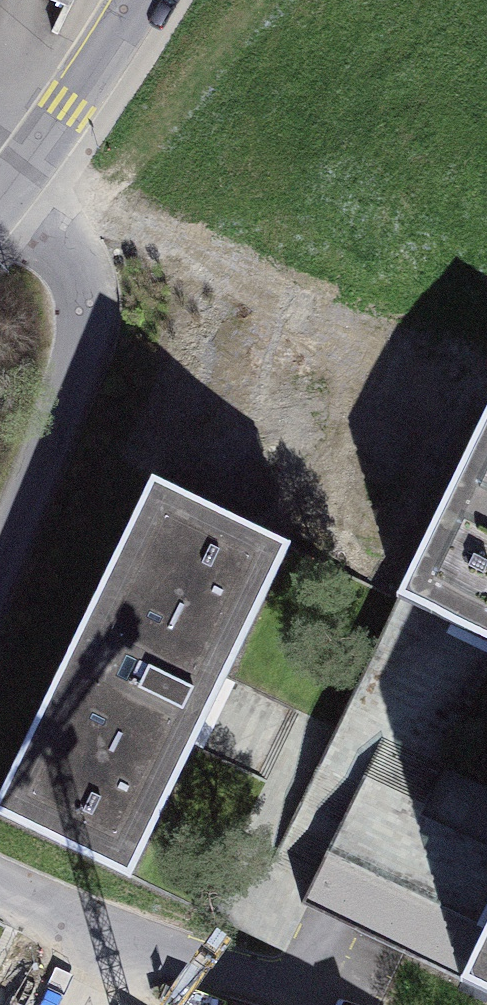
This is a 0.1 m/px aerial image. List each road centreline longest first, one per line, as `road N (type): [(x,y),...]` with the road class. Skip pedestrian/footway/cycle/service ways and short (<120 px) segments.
road 1 (residential): [(0,199),(78,272),(97,353),(0,601)]
road 2 (residential): [(0,886),(348,1004)]
road 3 (residential): [(24,169),(137,0)]

